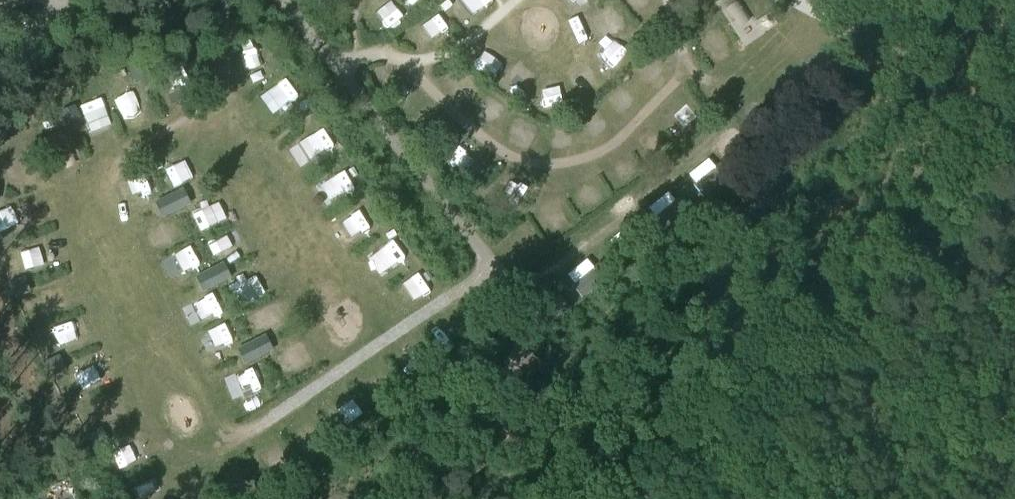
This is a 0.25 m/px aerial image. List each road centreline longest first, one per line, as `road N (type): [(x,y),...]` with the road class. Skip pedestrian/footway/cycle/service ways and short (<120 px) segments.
road 1 (unclassified): [(629,498),(788,370),(936,223),(1014,109)]

